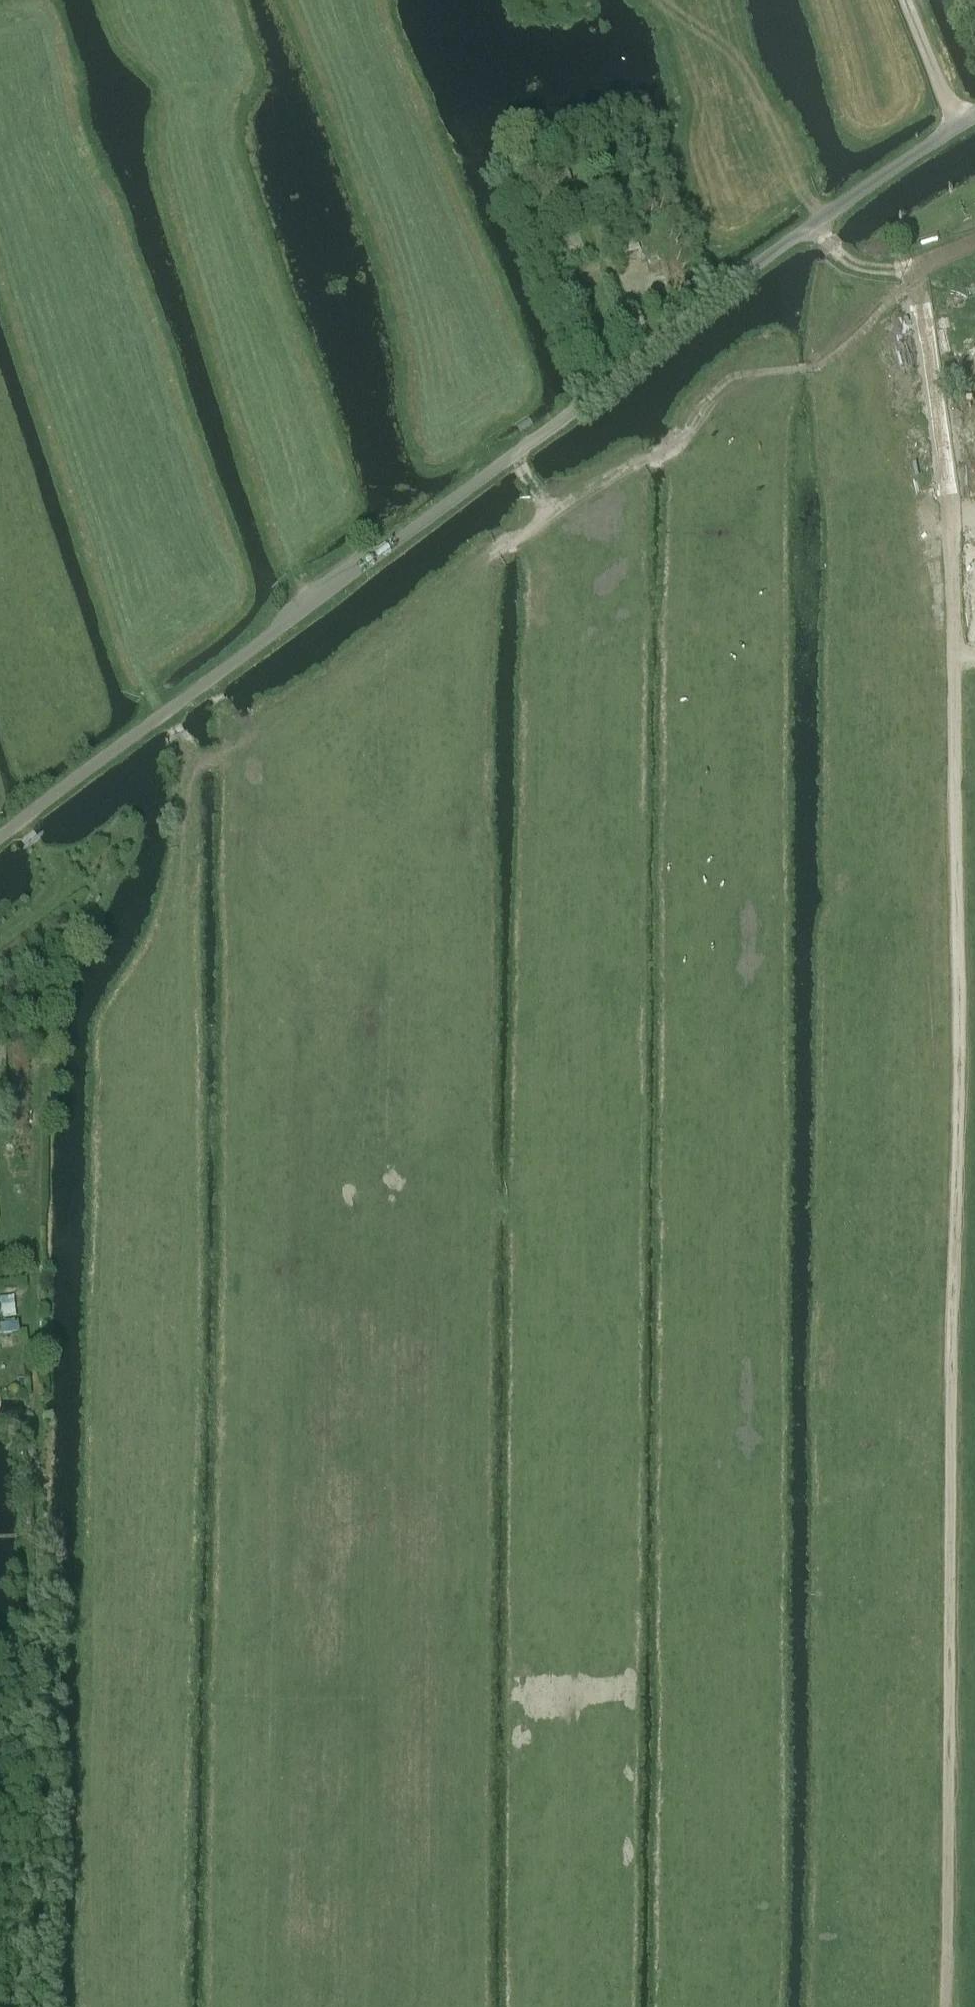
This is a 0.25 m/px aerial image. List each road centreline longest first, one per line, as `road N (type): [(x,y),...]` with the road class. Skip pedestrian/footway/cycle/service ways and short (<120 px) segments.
road 1 (track): [(949,2006),(954,698)]
road 2 (unclassified): [(812,224),(974,116)]

